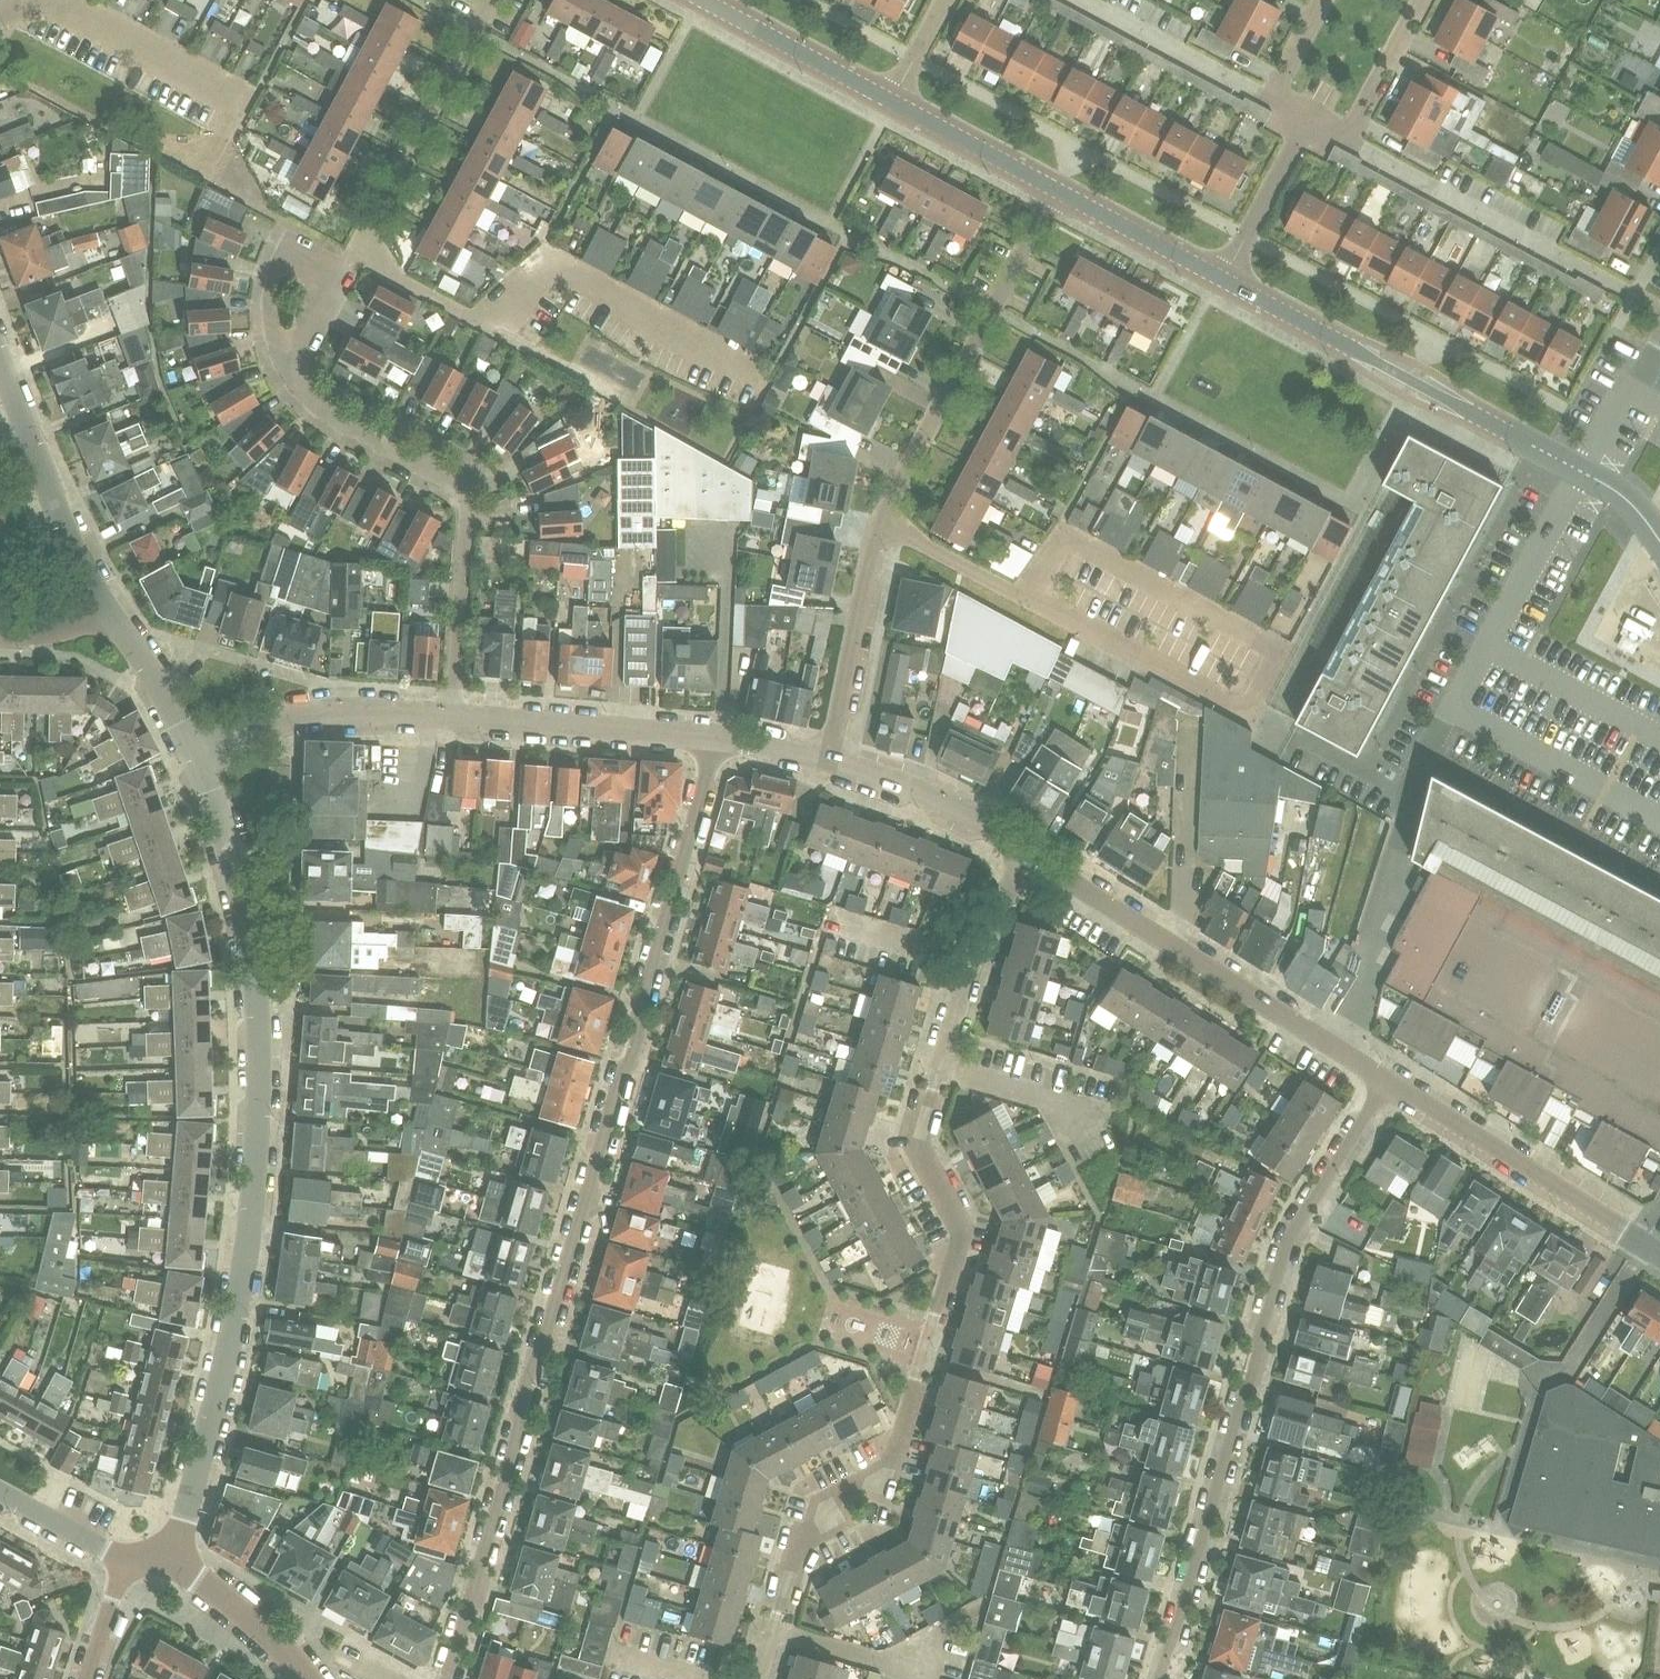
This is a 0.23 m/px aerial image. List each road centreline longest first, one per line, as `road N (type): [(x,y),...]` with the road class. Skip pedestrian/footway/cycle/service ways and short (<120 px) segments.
road 1 (residential): [(714,736),(637,1021),(641,1034),(622,1074),(544,1343),(534,1353),(447,1678)]
road 2 (unclassified): [(168,1562),(202,1458),(244,1261),(259,1075),(248,933),(196,751)]
road 3 (residential): [(1388,1080),(1289,1252),(1164,1678)]
road 4 (residential): [(774,1630),(813,1505),(900,1446),(963,1238),(920,1139),(940,1067)]
road 5 (unclassified): [(829,759),(879,525),(1055,190)]
road 6 (residential): [(452,716),(467,496),(442,472),(327,410),(290,367)]
road 7 (unclassified): [(1388,1080),(1028,858)]
road 8 (tertiary): [(1583,472),(1223,281)]
road 9 (residential): [(1659,1257),(1388,1080)]
road 10 (residential): [(351,258),(490,0)]
road 11 (residential): [(106,604),(69,540),(0,363)]
road 12 (unclassified): [(714,736),(452,716)]
road 13 (residential): [(940,1067),(982,938),(1028,858)]
road 14 (unclassified): [(1028,858),(943,800),(829,759)]
road 15 (tertiary): [(893,102),(703,0)]
road 16 (unclassified): [(452,716),(326,710),(244,733)]
road 17 (residential): [(290,367),(270,304),(283,256),(298,229),(351,258)]
road 18 (tertiary): [(1223,281),(1055,190)]
road 19 (residential): [(1420,0),(1353,128),(1308,119)]
road 20 (tertiary): [(1055,190),(893,102)]
road 21 (residential): [(1223,281),(1308,119)]
road 22 (unclassified): [(196,751),(106,604)]
road 23 (residential): [(1583,472),(1659,344)]
road 24 (unclassified): [(199,1578),(254,1616),(307,1678)]
road 25 (residential): [(127,1557),(0,1492)]
road 26 (residential): [(1308,119),(1280,89),(1325,0)]
road 27 (residential): [(85,1678),(127,1557)]
road 28 (residential): [(351,258),(290,367)]

